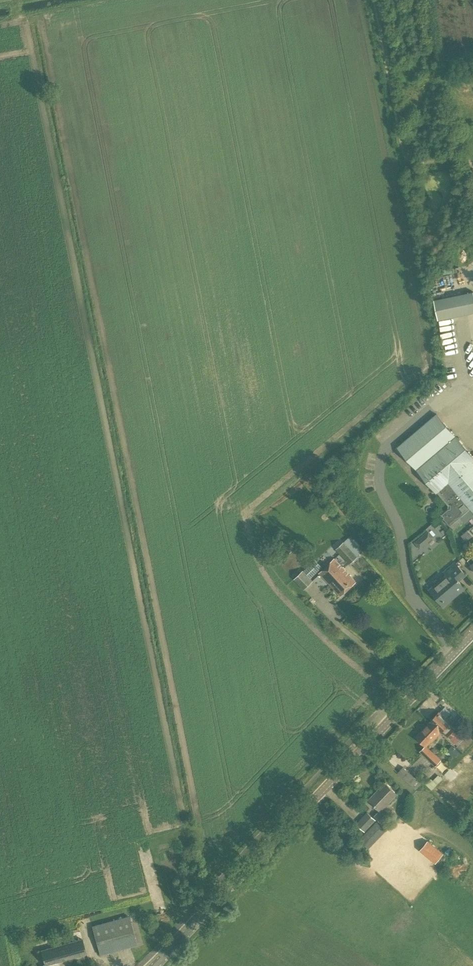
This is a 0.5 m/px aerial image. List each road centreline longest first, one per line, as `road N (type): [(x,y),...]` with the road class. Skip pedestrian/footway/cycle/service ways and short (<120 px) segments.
road 1 (tertiary): [(157,965),(420,689)]

